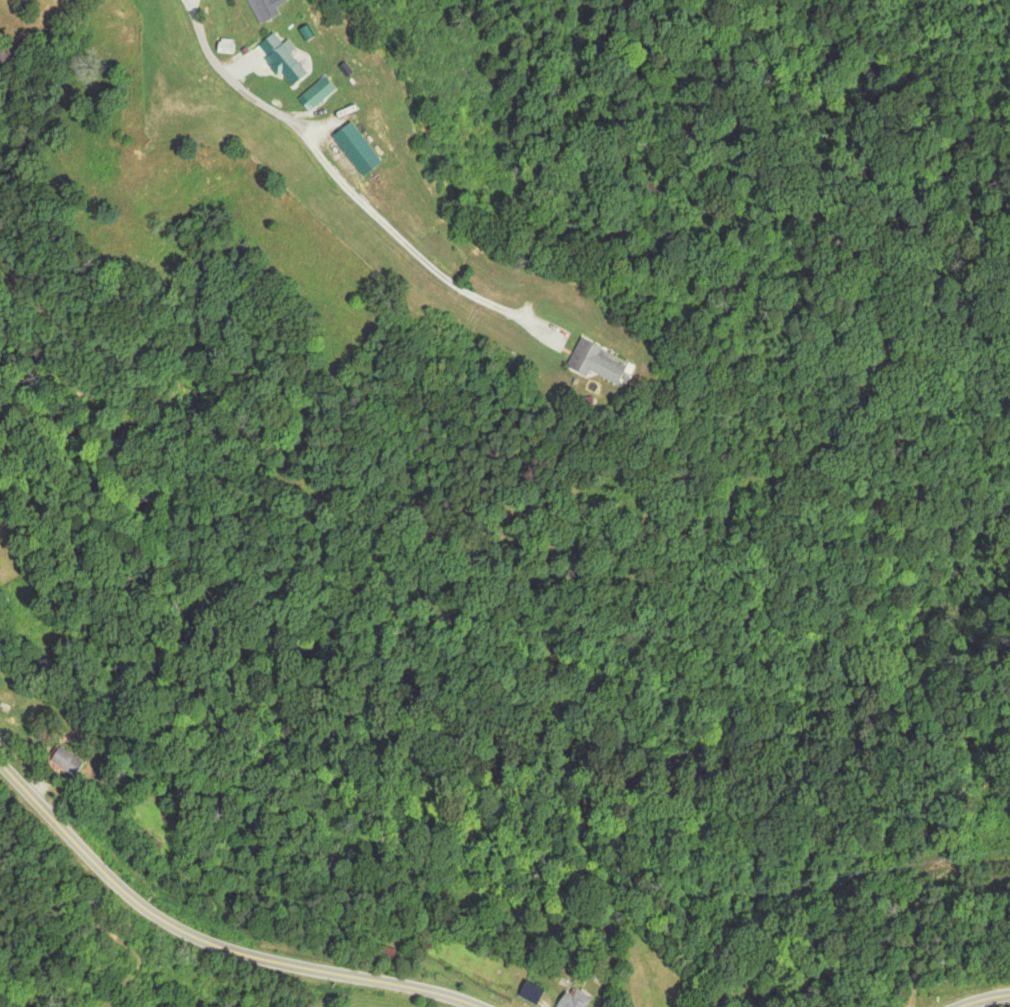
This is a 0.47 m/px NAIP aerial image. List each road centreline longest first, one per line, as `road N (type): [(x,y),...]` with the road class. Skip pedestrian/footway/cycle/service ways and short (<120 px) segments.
road 1 (tertiary): [(0,765),(171,927),(255,962),(465,1006)]
road 2 (residential): [(532,323),(428,265),(359,201),(306,135),(224,72),(192,0)]

